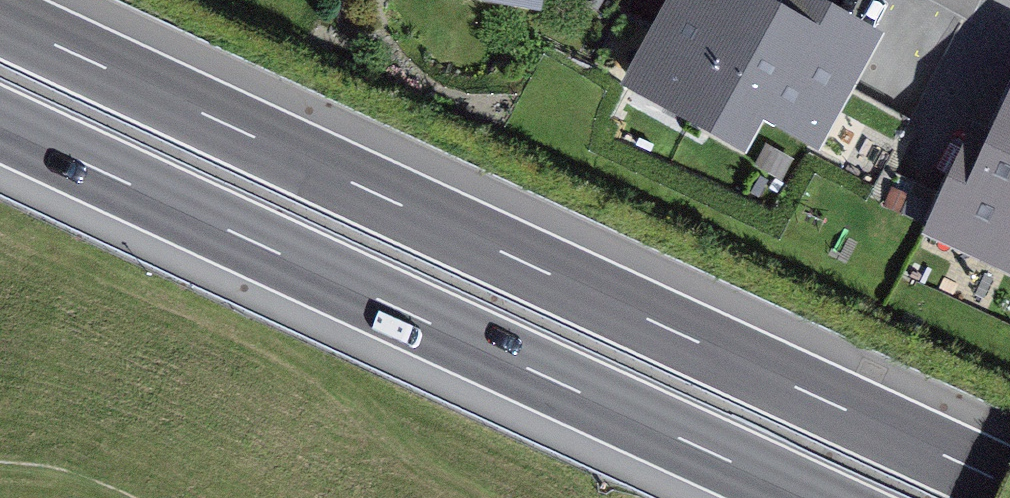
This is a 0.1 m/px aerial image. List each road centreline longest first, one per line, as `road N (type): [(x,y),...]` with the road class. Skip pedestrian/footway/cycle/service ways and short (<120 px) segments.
road 1 (motorway): [(1009,474),(0,10)]
road 2 (motorway): [(0,118),(832,497)]

